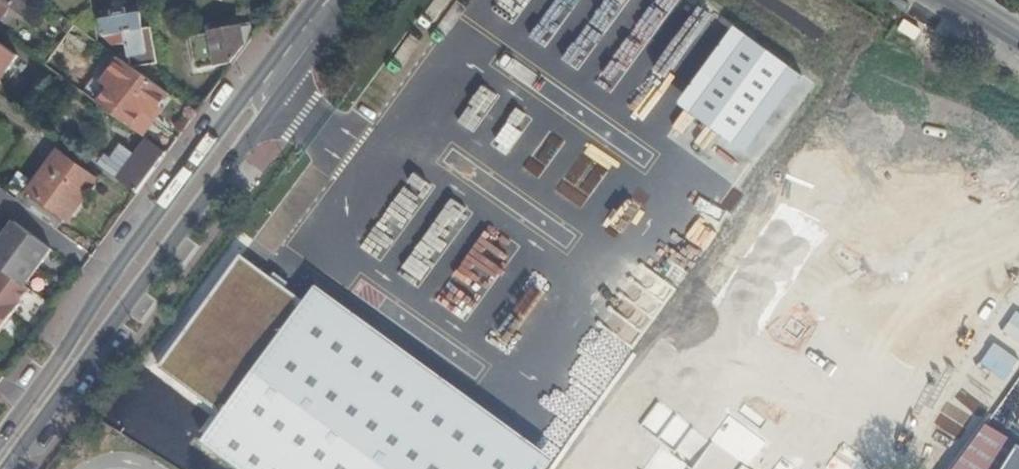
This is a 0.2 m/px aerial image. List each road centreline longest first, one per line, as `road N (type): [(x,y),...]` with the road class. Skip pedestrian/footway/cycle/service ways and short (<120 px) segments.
road 1 (tertiary): [(313,18),(114,267),(0,433)]
road 2 (tertiary): [(1,468),(276,95)]

